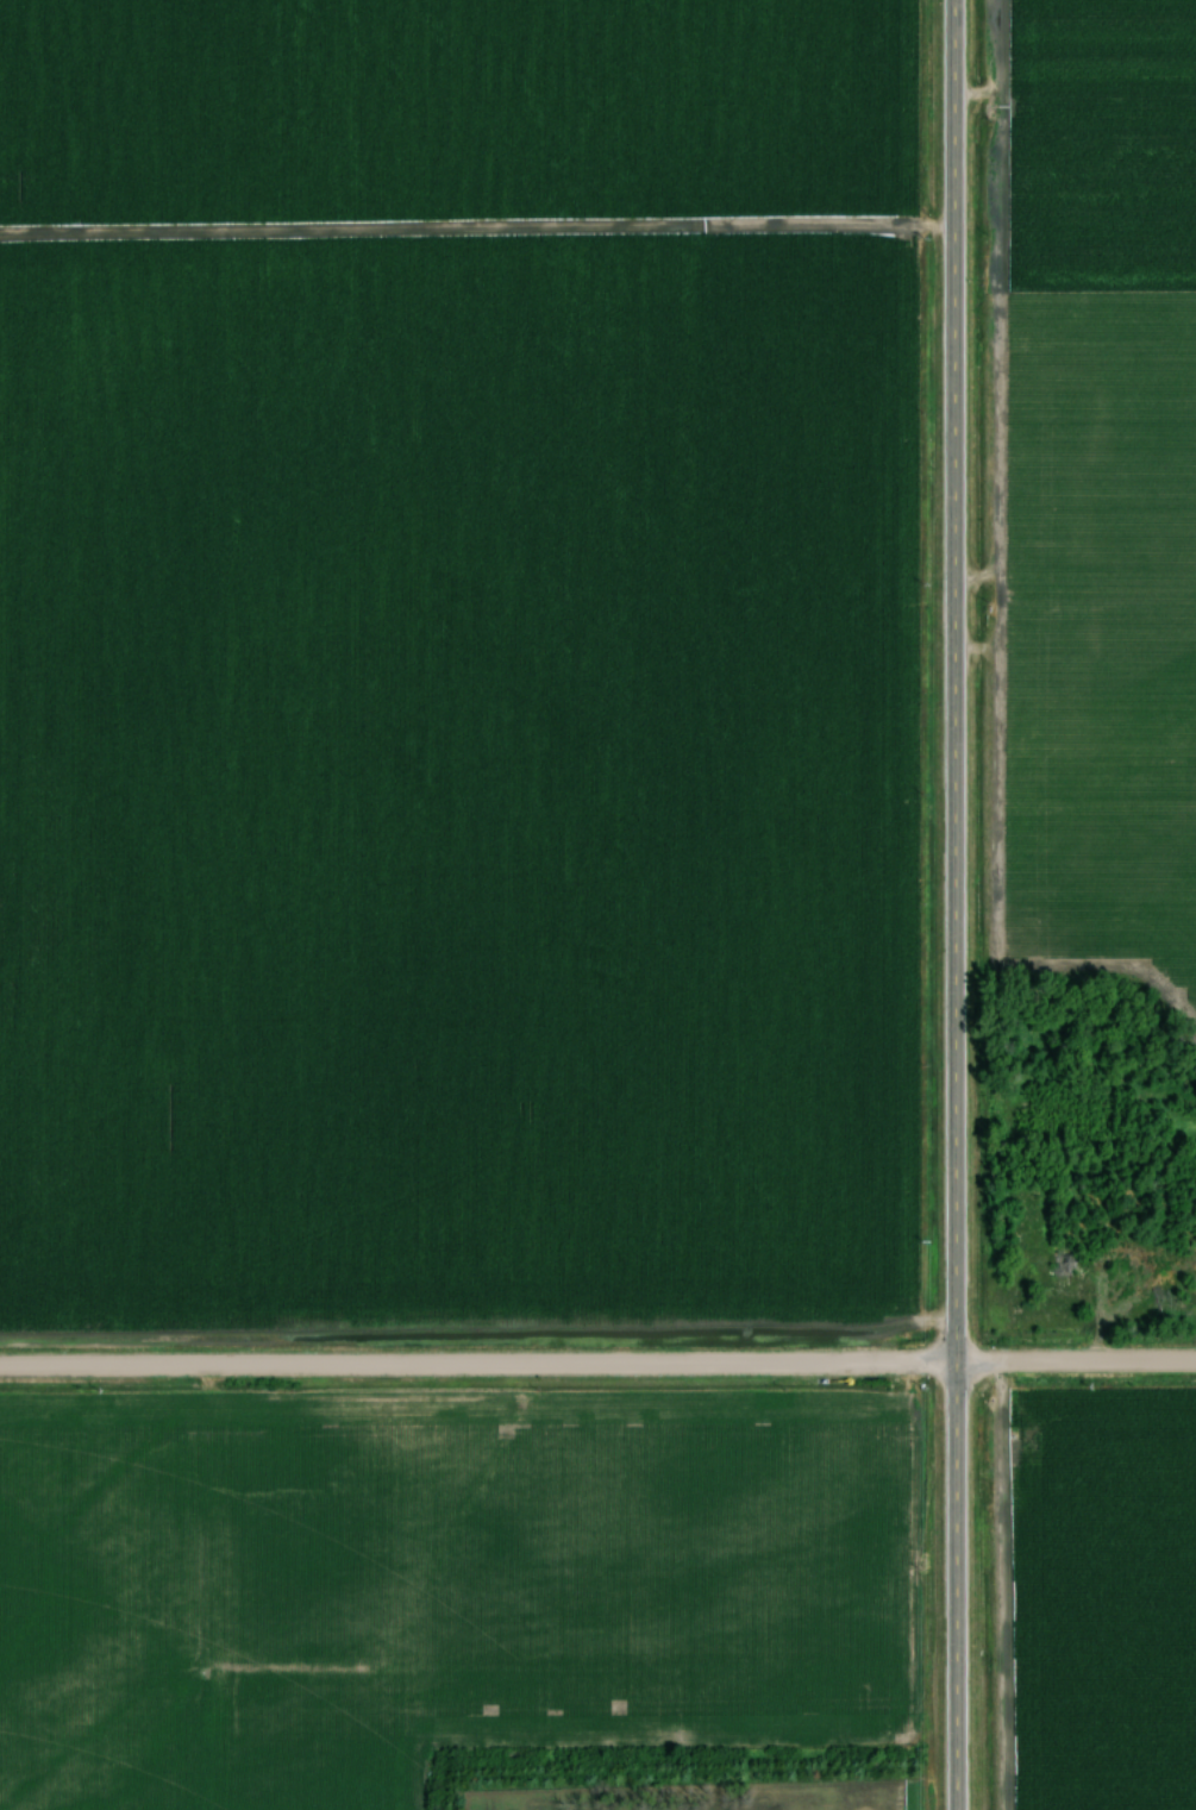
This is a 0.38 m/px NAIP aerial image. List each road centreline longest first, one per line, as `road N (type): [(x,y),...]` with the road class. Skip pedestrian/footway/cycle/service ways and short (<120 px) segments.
road 1 (tertiary): [(954,1809),(957,0)]
road 2 (residential): [(1195,1363),(0,1369)]

